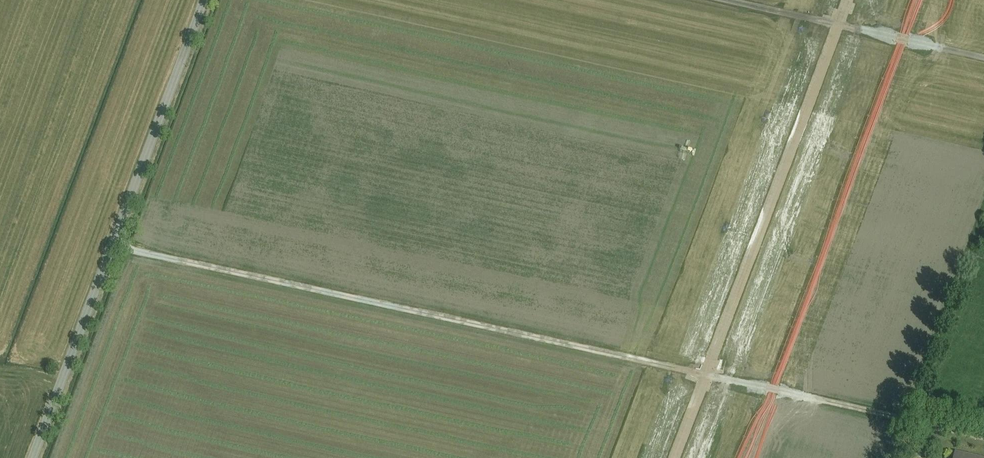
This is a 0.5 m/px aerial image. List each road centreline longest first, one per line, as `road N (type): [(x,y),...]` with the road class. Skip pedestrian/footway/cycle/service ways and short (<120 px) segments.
road 1 (track): [(118,232),(983,433)]
road 2 (tertiary): [(203,0),(33,457)]
road 3 (track): [(737,0),(983,54)]

